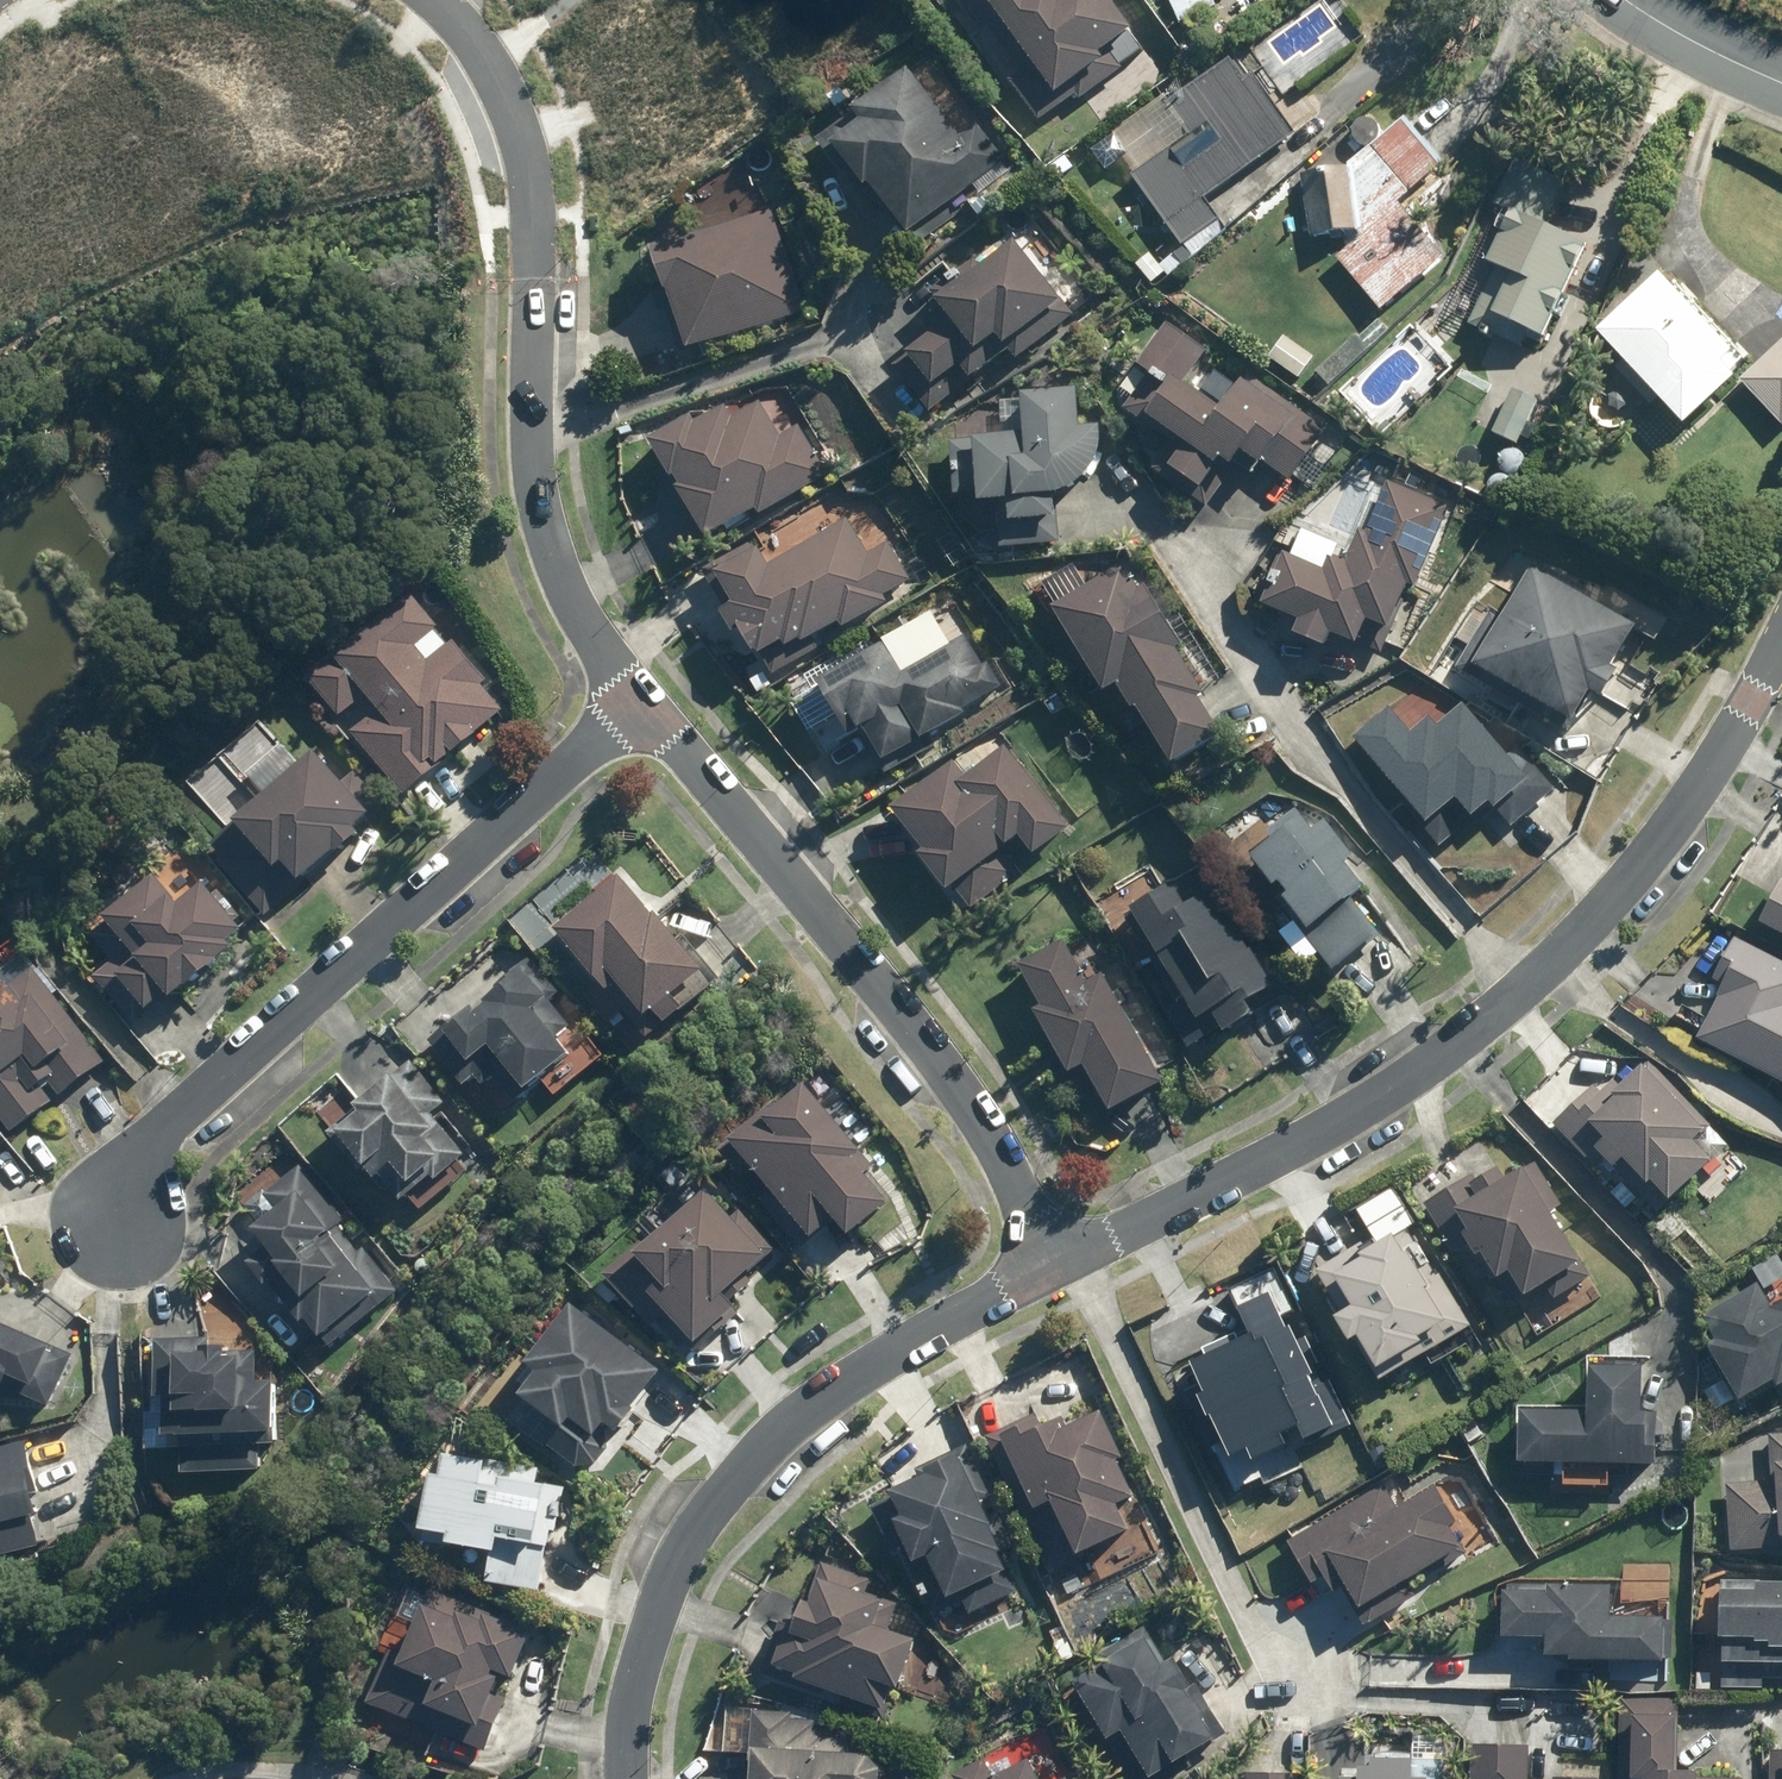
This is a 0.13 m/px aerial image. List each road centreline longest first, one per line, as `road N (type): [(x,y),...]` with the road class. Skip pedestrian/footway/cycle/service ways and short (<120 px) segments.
road 1 (residential): [(1058,1262),(1365,1109),(1442,1060),(1589,925),(1683,812),(1755,707),(1781,648)]
road 2 (residential): [(114,1216),(153,1150),(346,960),(638,705)]
road 3 (residential): [(627,1778),(643,1661),(673,1566),(705,1516),(804,1416),(1058,1262)]
road 4 (residential): [(638,705),(797,882),(971,1101),(1058,1262)]
road 5 (residential): [(535,259),(535,493),(570,603),(638,705)]
road 6 (residential): [(535,259),(524,132),(467,28),(432,0)]
road 7 (residential): [(1625,0),(1781,83)]

